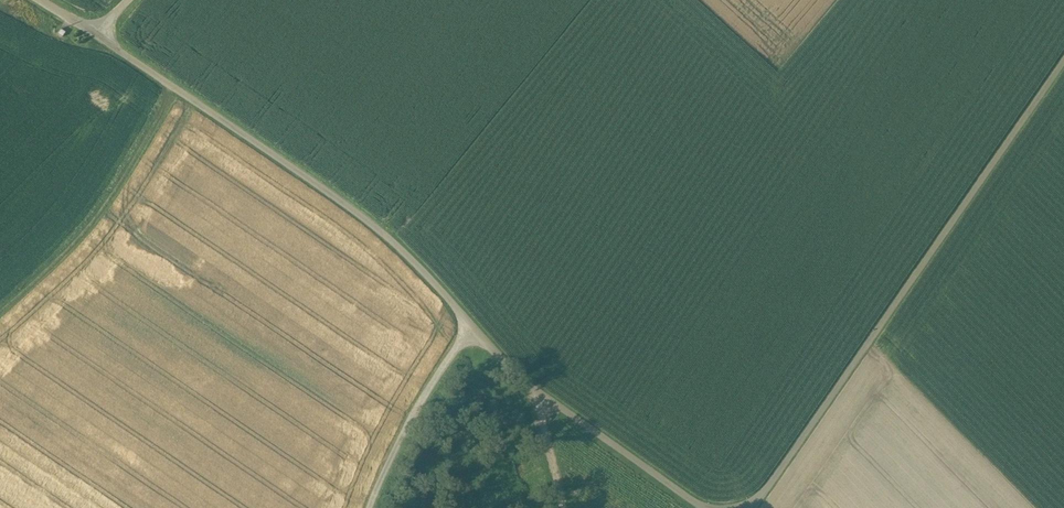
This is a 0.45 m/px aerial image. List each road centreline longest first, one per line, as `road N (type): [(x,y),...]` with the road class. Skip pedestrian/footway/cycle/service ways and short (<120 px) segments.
road 1 (unclassified): [(99,36),(359,215),(501,361),(697,505)]
road 2 (unclassified): [(1063,59),(757,501)]
road 3 (track): [(0,306),(105,204),(169,84)]
road 4 (track): [(472,333),(410,421),(371,507)]

